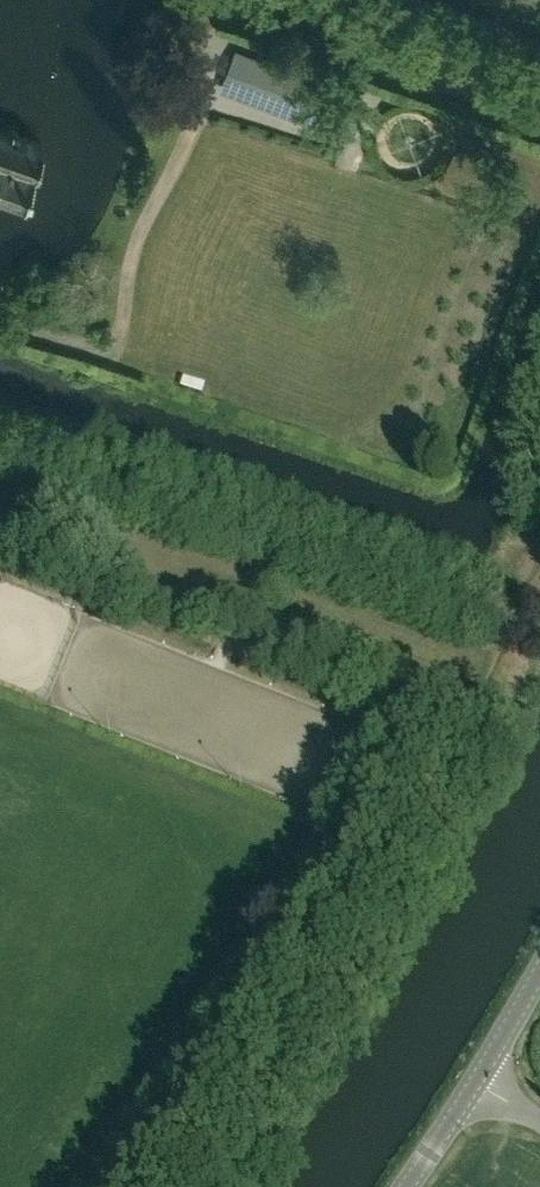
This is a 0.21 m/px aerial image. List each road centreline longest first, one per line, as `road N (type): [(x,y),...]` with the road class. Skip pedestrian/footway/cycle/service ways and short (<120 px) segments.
road 1 (track): [(0,302),(43,335),(111,347),(131,250),(204,97),(354,149)]
road 2 (track): [(0,440),(508,621)]
road 3 (tertiary): [(474,1083),(539,966)]
road 4 (tertiary): [(401,1186),(474,1083)]

